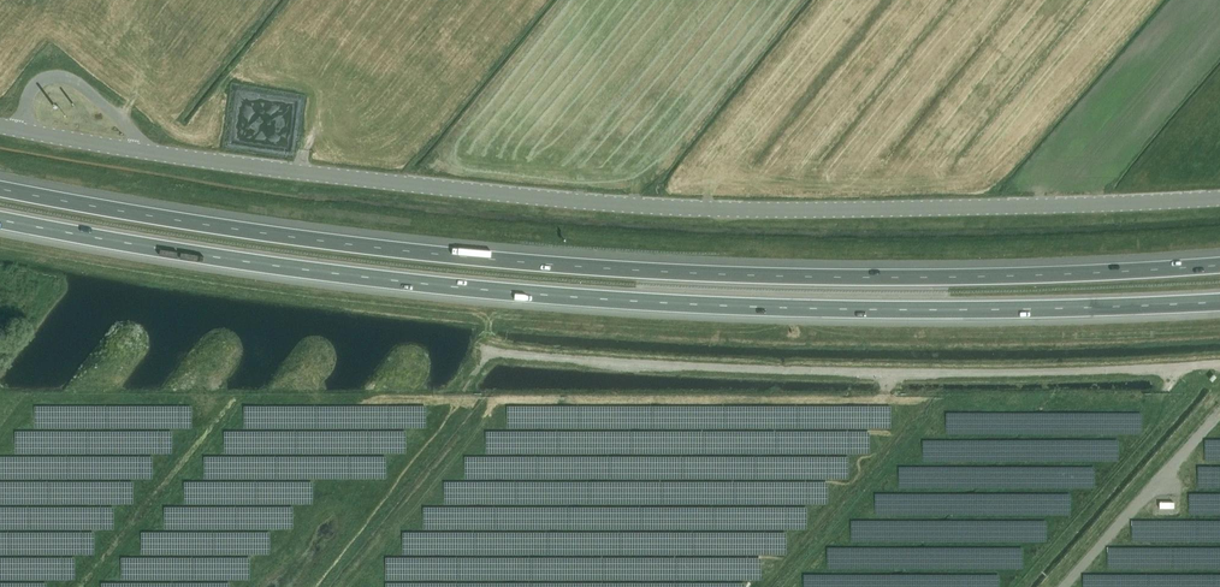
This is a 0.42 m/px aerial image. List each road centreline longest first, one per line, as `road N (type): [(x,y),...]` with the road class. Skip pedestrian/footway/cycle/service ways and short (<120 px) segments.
road 1 (motorway): [(1219,265),(978,277),(653,272),(309,240),(0,188)]
road 2 (motorway): [(0,220),(301,270),(584,298),(944,310),(1219,302)]
road 3 (unclassified): [(951,208),(572,201),(148,152)]
road 4 (unclassified): [(1219,363),(838,374),(494,355)]
road 5 (unclassified): [(951,208),(1219,198)]
road 6 (unclassified): [(148,152),(83,87),(58,77),(30,92),(22,131)]
road 7 (unclassified): [(148,152),(22,131)]

